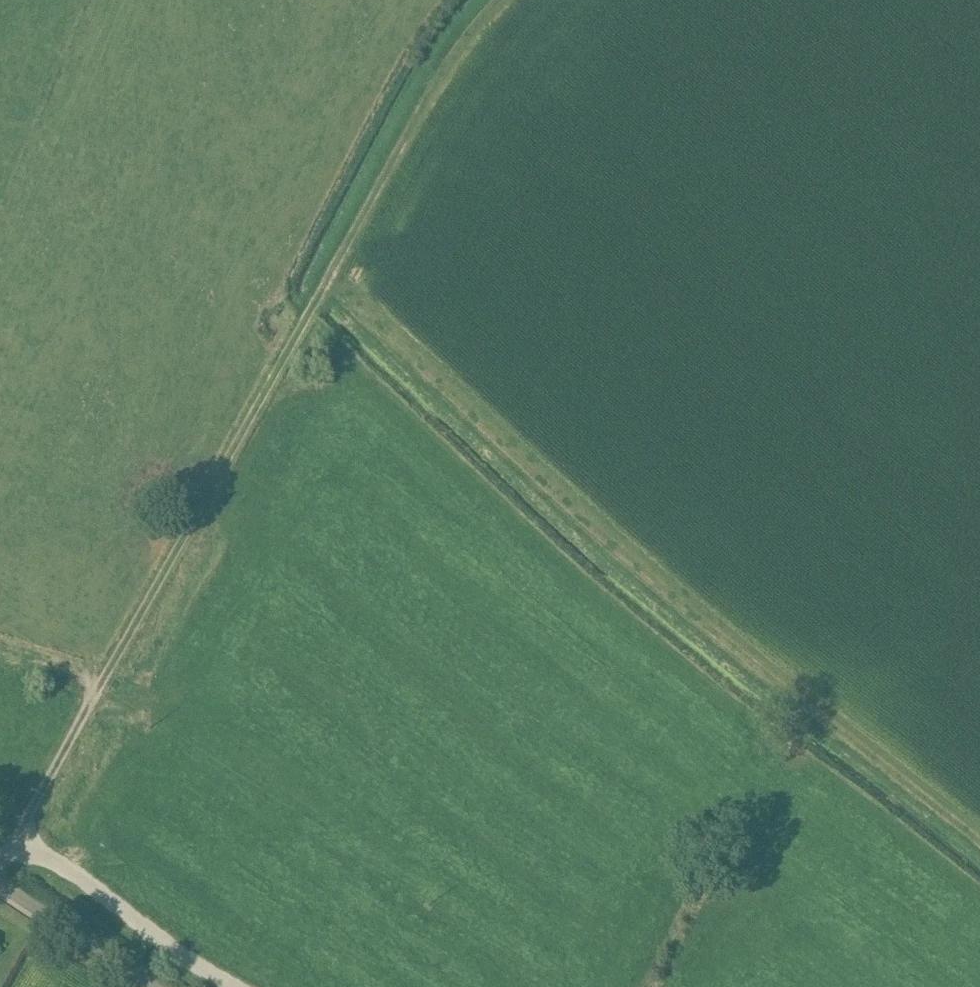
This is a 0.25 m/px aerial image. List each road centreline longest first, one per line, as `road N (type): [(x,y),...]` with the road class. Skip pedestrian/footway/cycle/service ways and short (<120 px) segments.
road 1 (residential): [(152,986),(0,883)]

